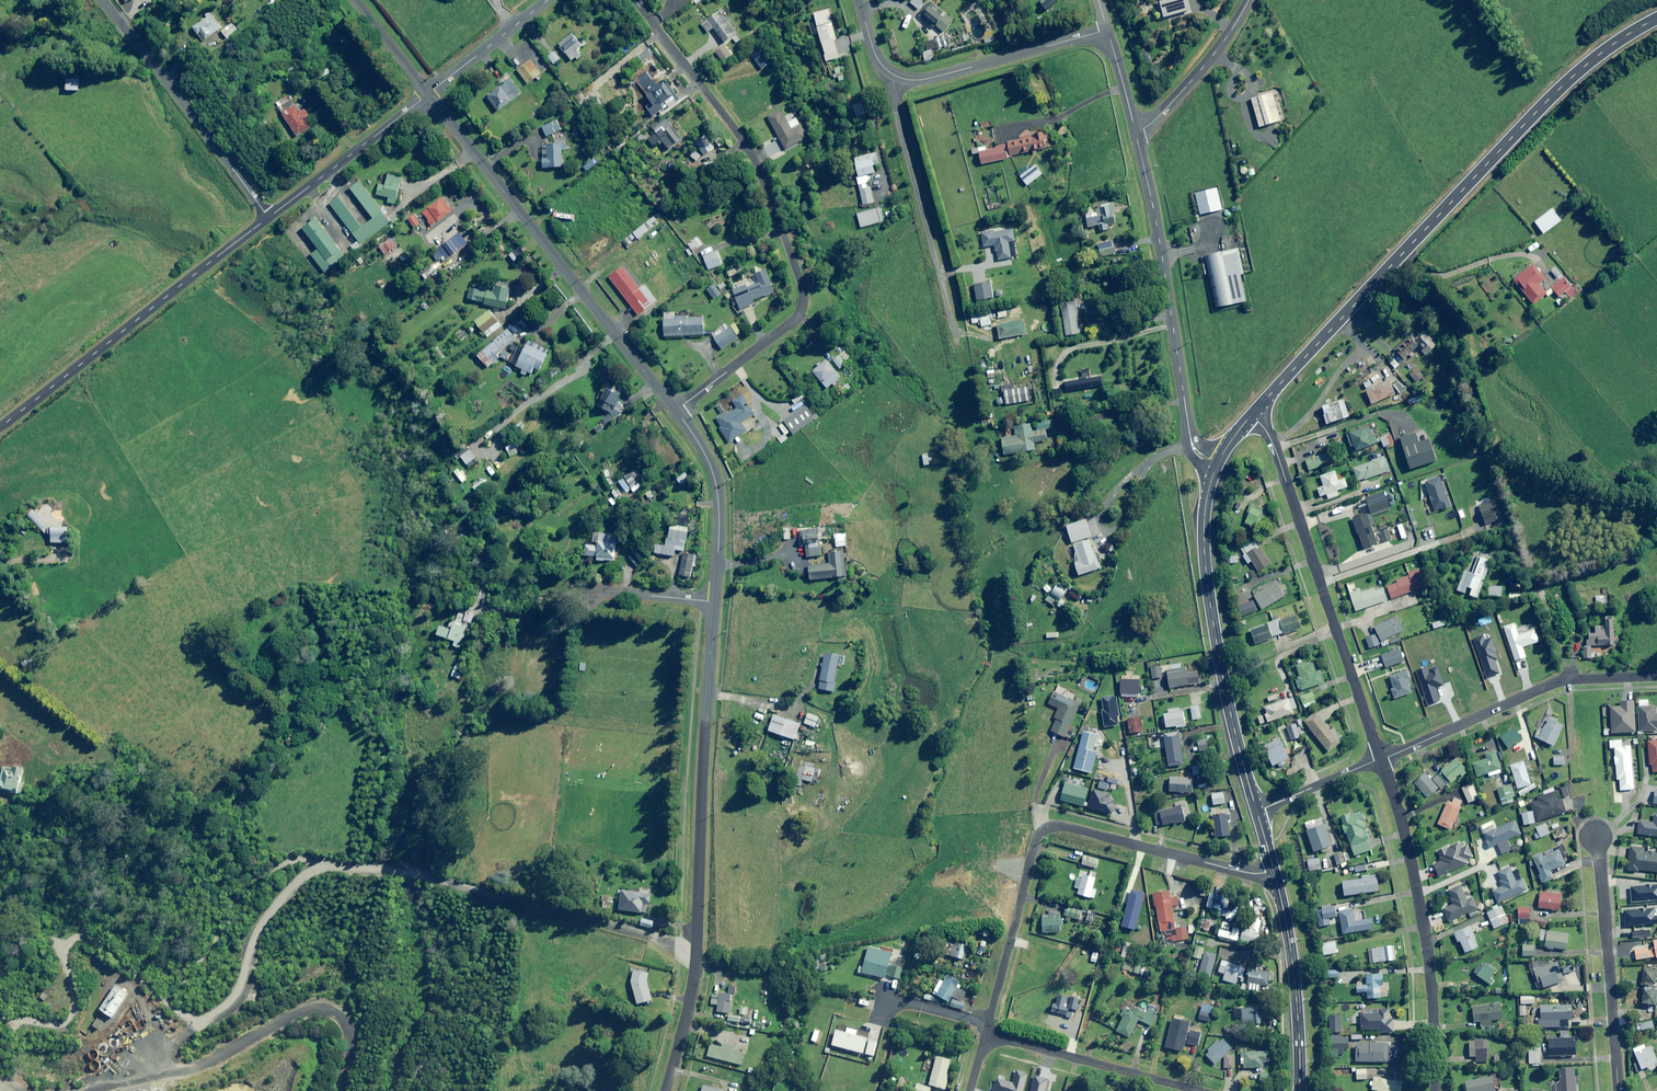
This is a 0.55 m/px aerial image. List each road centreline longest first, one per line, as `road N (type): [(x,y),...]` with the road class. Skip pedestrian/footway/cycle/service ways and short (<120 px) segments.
road 1 (primary): [(1252,416),(1572,76),(1656,20)]
road 2 (residential): [(675,411),(788,326),(801,310),(802,292),(748,148),(634,0)]
road 3 (residential): [(666,1090),(692,990),(714,602)]
road 4 (residential): [(985,1033),(1033,847),(1046,830),(1243,872),(1275,871)]
road 5 (residential): [(675,411),(428,95)]
road 6 (residential): [(1381,759),(1277,455),(1252,416)]
road 7 (primary): [(1258,812),(1231,714),(1206,570),(1205,502),(1219,464)]
road 8 (residential): [(1135,131),(1189,431),(1199,455),(1219,464)]
road 9 (residential): [(0,426),(268,218)]
road 10 (residential): [(1435,1090),(1419,895),(1381,759)]
road 11 (residential): [(1381,759),(1546,687),(1656,676)]
road 12 (residential): [(268,218),(100,0)]
road 13 (residential): [(953,334),(896,121),(898,77)]
road 14 (residential): [(1618,1090),(1597,837)]
road 15 (residential): [(985,1033),(1201,1090)]
road 16 (primary): [(1298,1090),(1295,996),(1275,871)]
road 17 (residential): [(1107,30),(919,81),(898,77)]
road 18 (residential): [(714,602),(717,492),(706,455),(675,411)]
road 19 (residential): [(268,218),(428,95)]
road 20 (residential): [(1135,131),(1204,66),(1249,0)]
road 21 (residential): [(428,95),(547,0)]
road 22 (residential): [(1258,812),(1381,759)]

